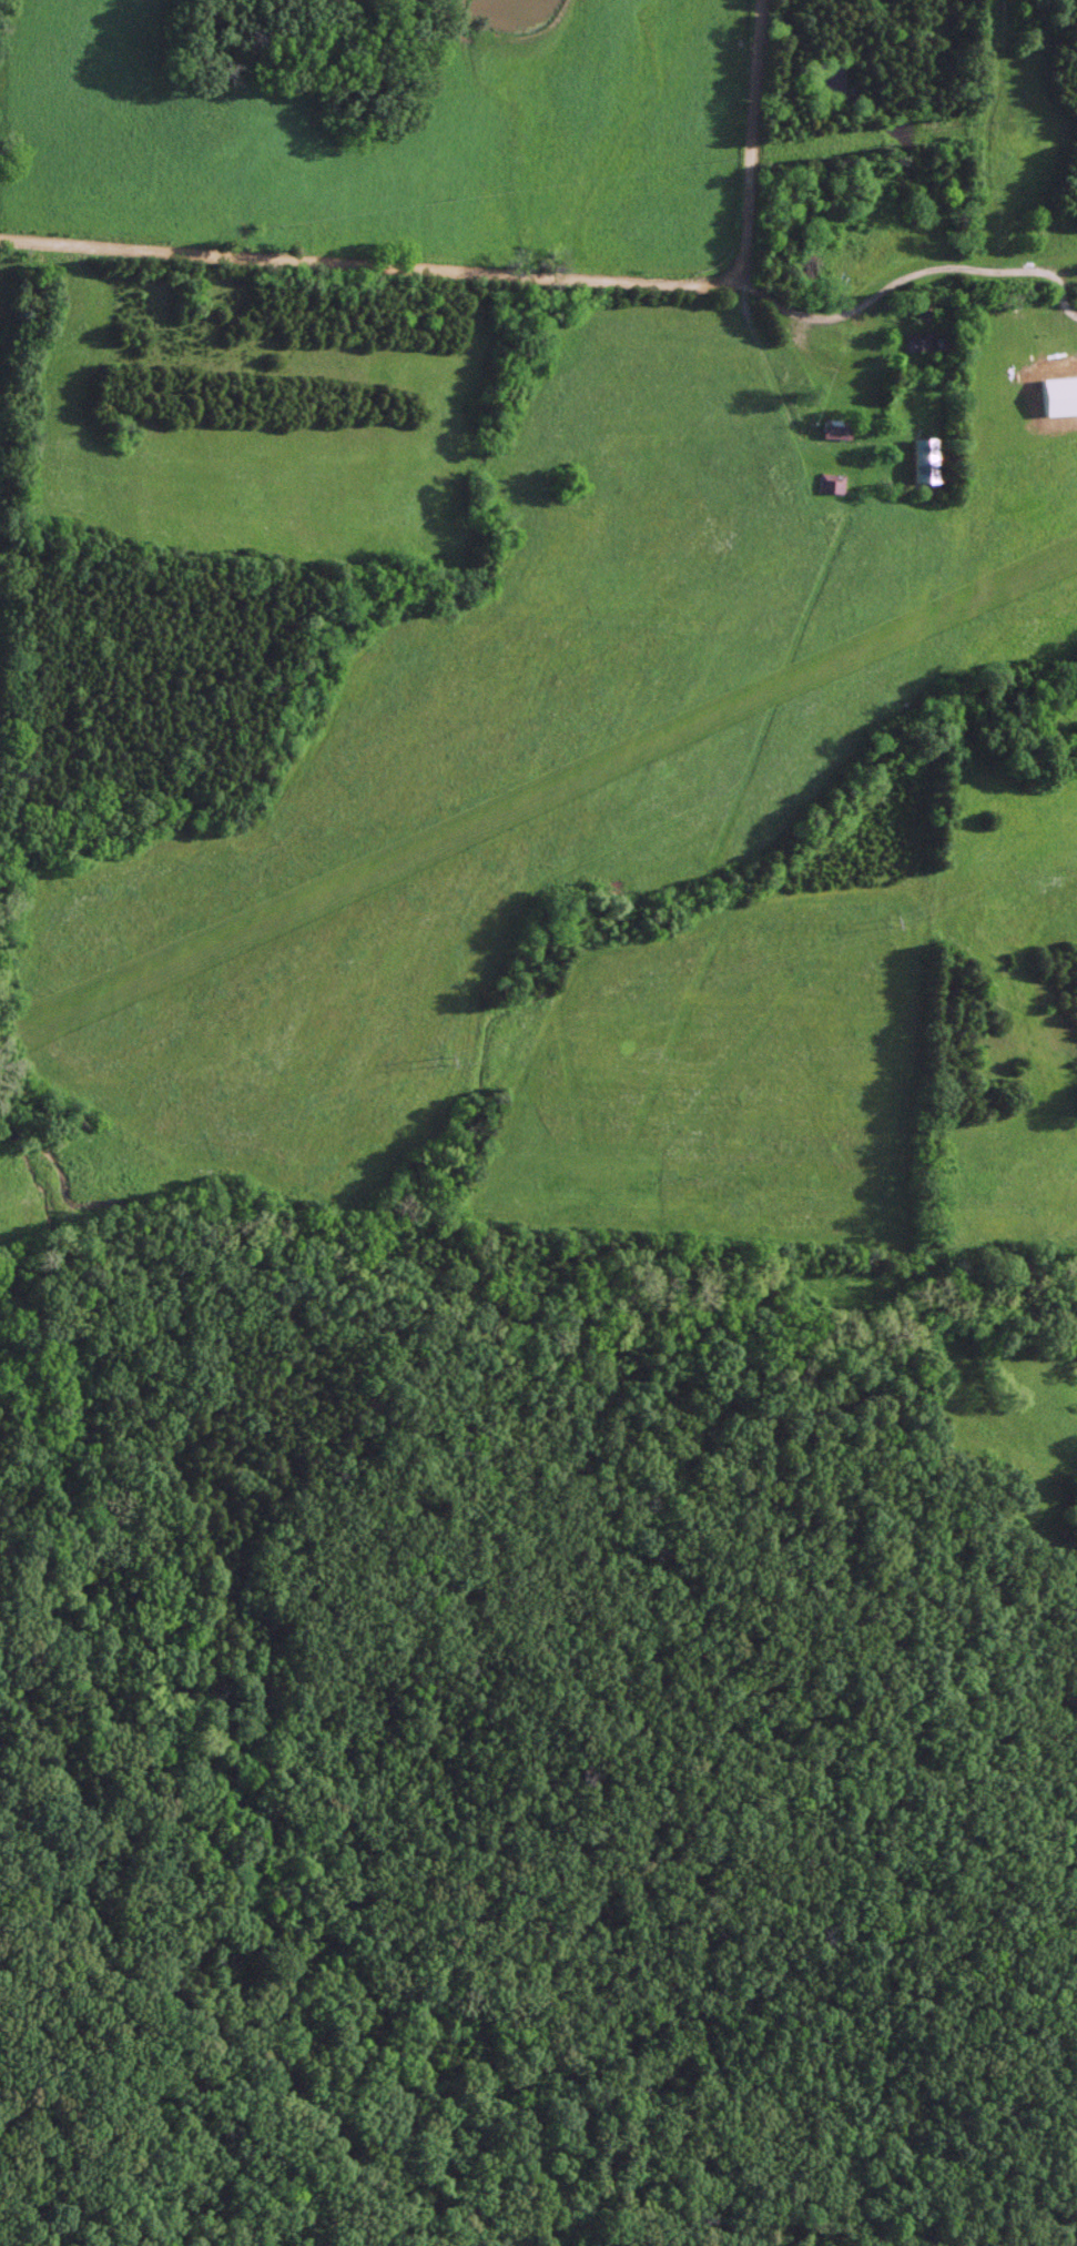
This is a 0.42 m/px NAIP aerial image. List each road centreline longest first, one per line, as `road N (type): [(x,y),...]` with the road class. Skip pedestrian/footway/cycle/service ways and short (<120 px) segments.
road 1 (residential): [(0,244),(252,255),(586,287),(744,285),(760,0)]

